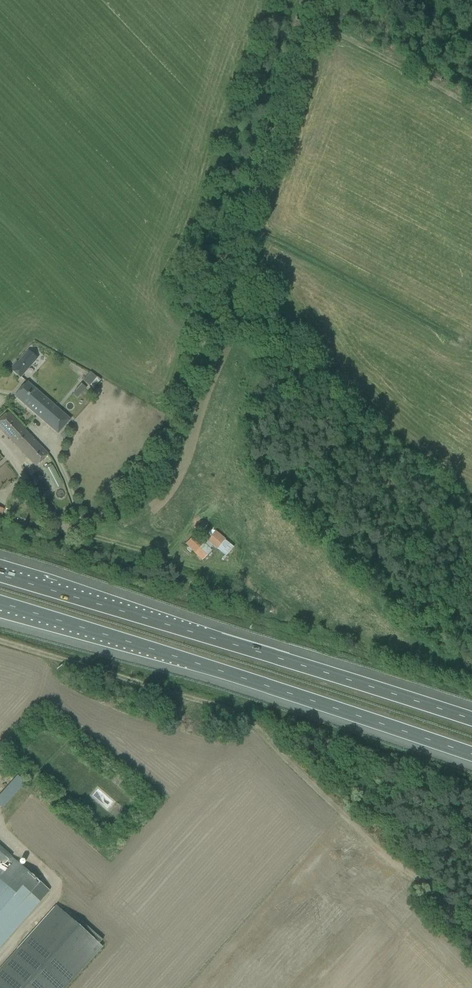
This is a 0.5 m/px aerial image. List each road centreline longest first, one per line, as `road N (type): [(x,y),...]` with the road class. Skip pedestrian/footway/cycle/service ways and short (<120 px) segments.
road 1 (track): [(321,0),(157,466),(142,489),(75,529),(57,524),(48,509)]
road 2 (track): [(0,642),(261,725),(471,928)]
road 3 (motorway): [(0,603),(471,753)]
road 4 (motorway): [(471,716),(0,577)]
road 5 (track): [(312,25),(471,107)]

